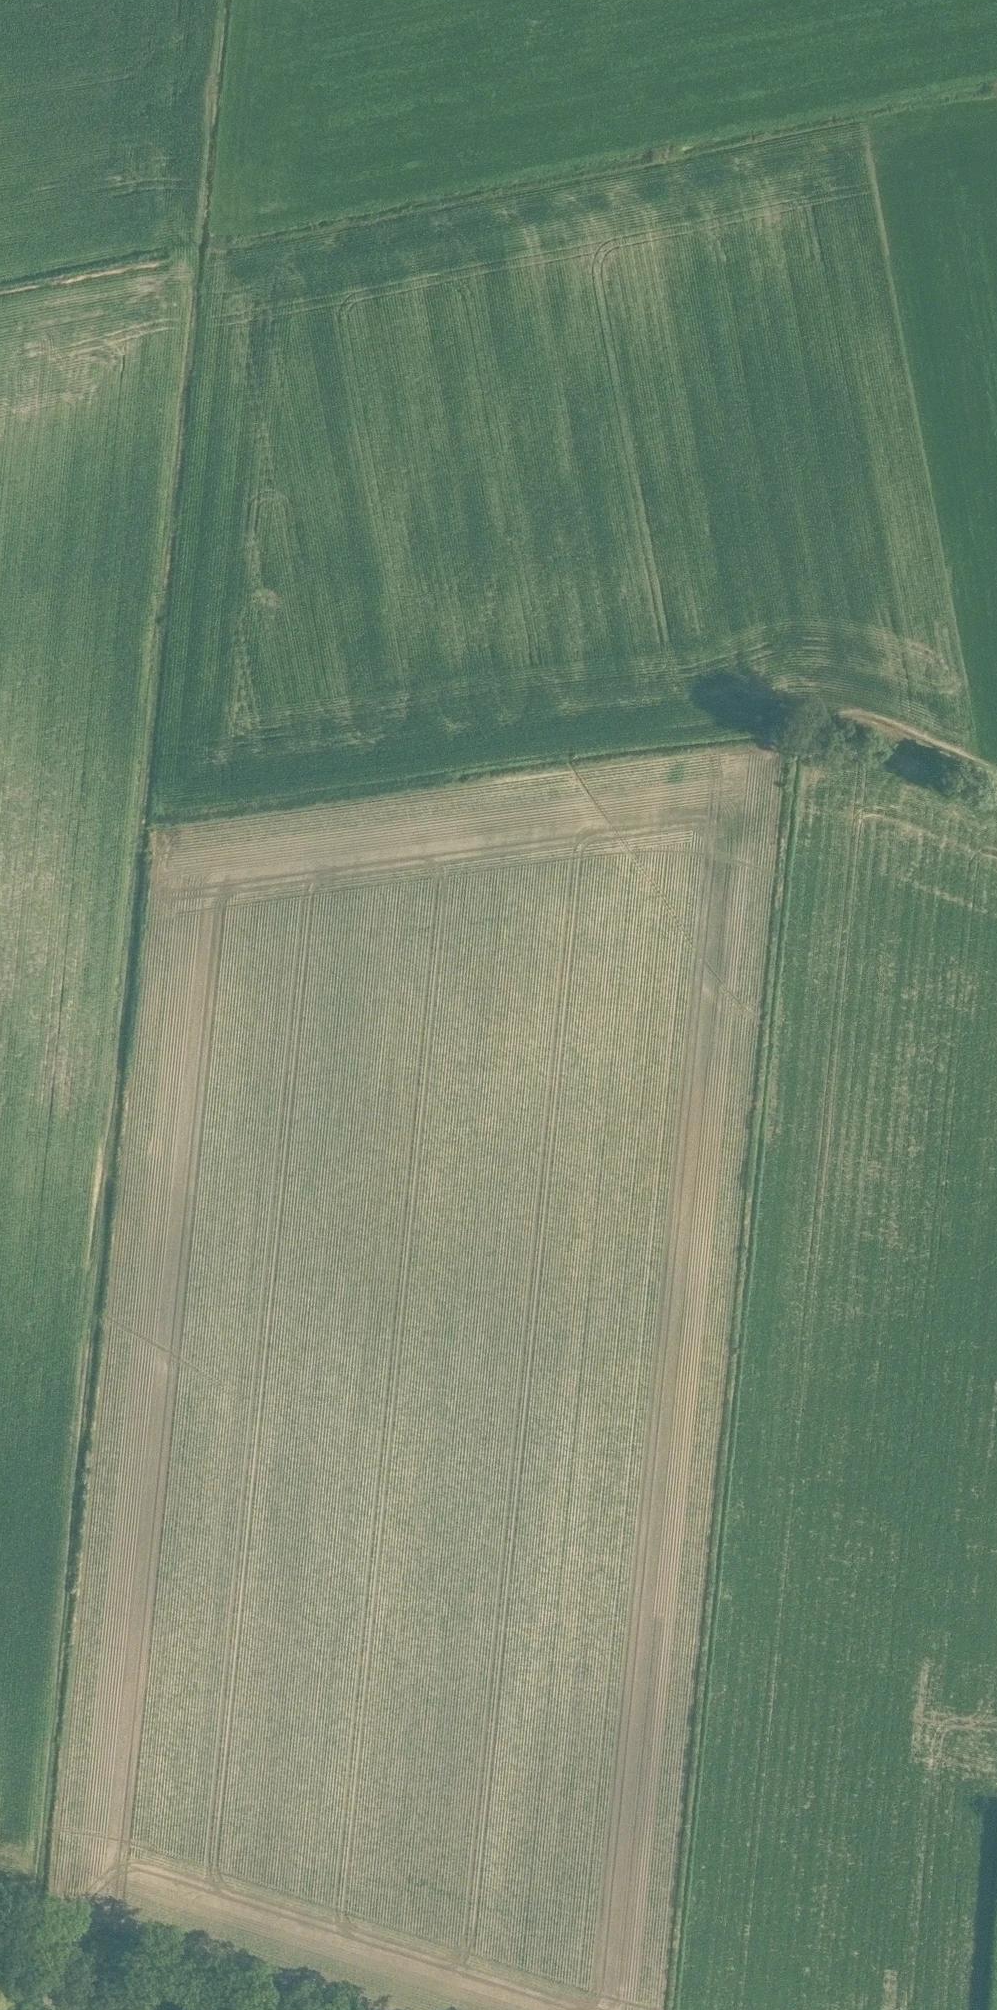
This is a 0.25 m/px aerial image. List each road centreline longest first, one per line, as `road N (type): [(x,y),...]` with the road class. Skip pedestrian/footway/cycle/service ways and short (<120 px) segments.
road 1 (unclassified): [(253,2009),(0,1929)]

